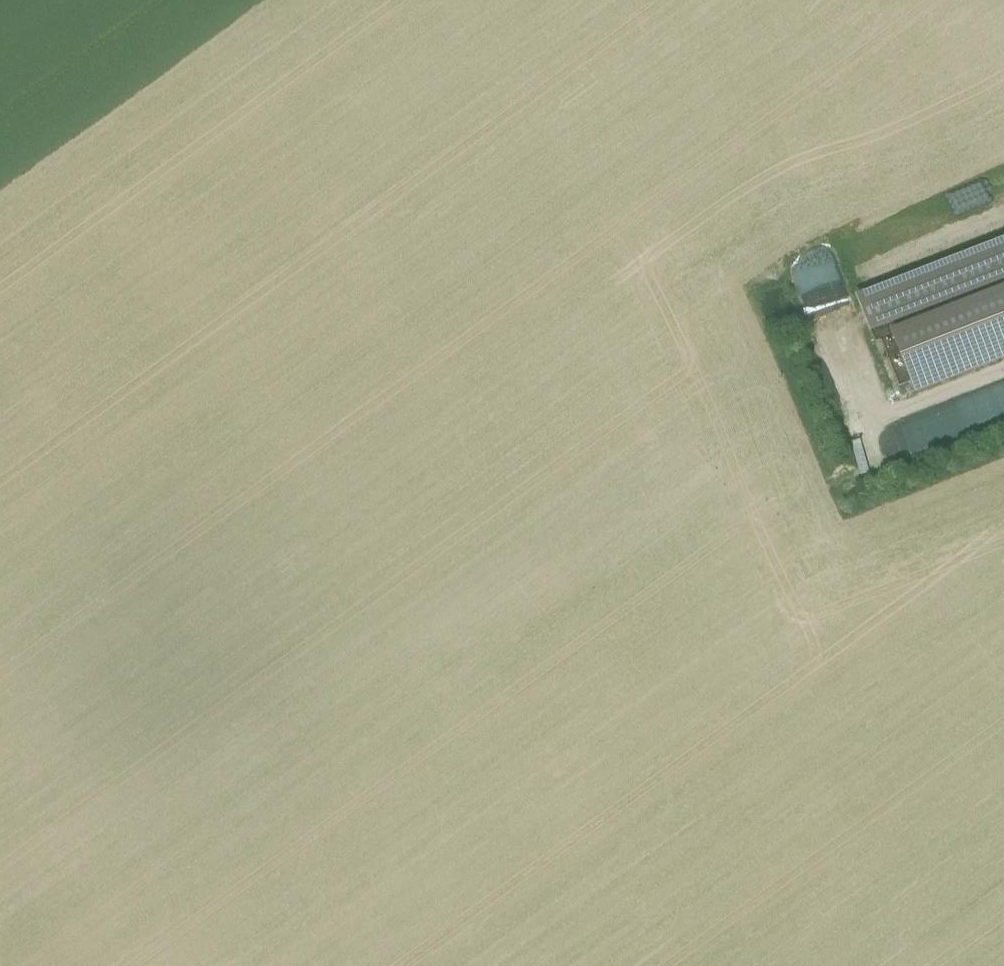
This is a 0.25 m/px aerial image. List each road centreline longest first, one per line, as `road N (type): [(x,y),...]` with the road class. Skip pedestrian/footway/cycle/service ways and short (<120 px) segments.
road 1 (track): [(1003,371),(904,407),(870,401),(829,299)]

